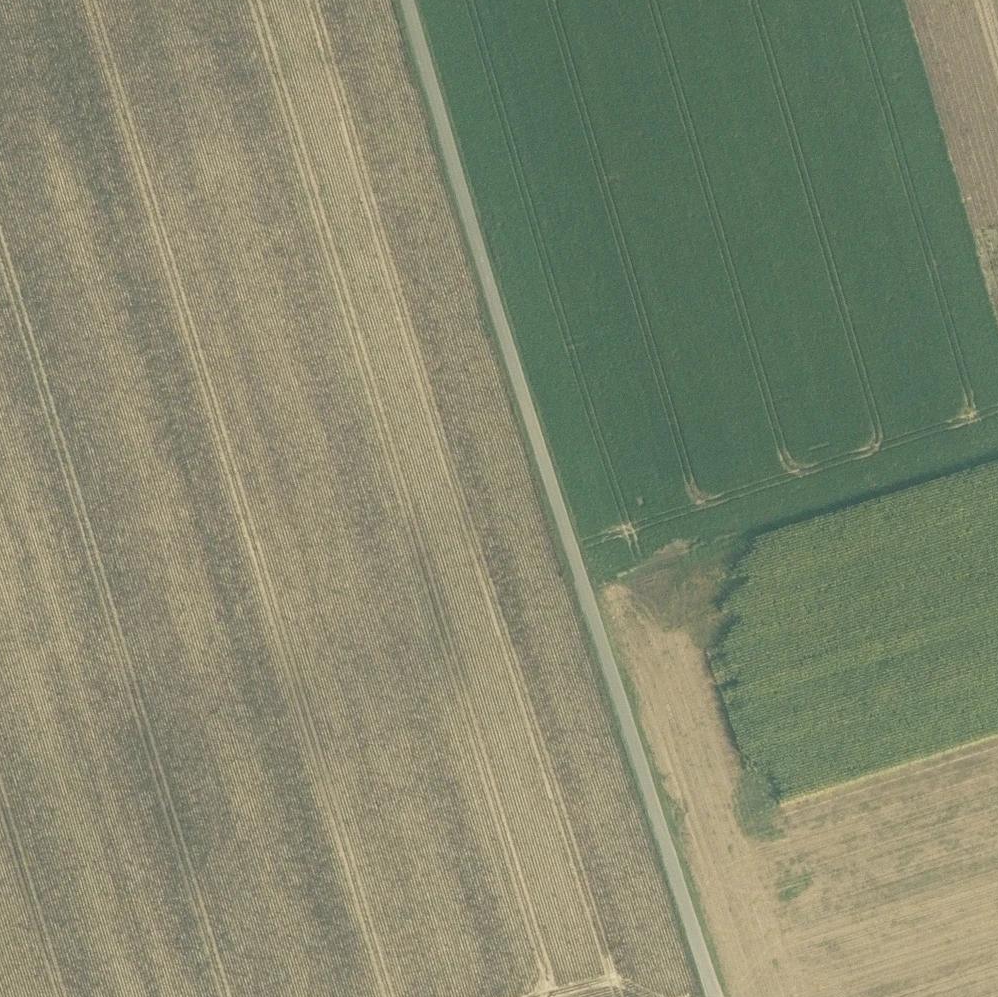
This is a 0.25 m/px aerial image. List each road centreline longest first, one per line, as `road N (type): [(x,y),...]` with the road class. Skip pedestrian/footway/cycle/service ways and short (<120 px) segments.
road 1 (unclassified): [(717,996),(408,0)]

